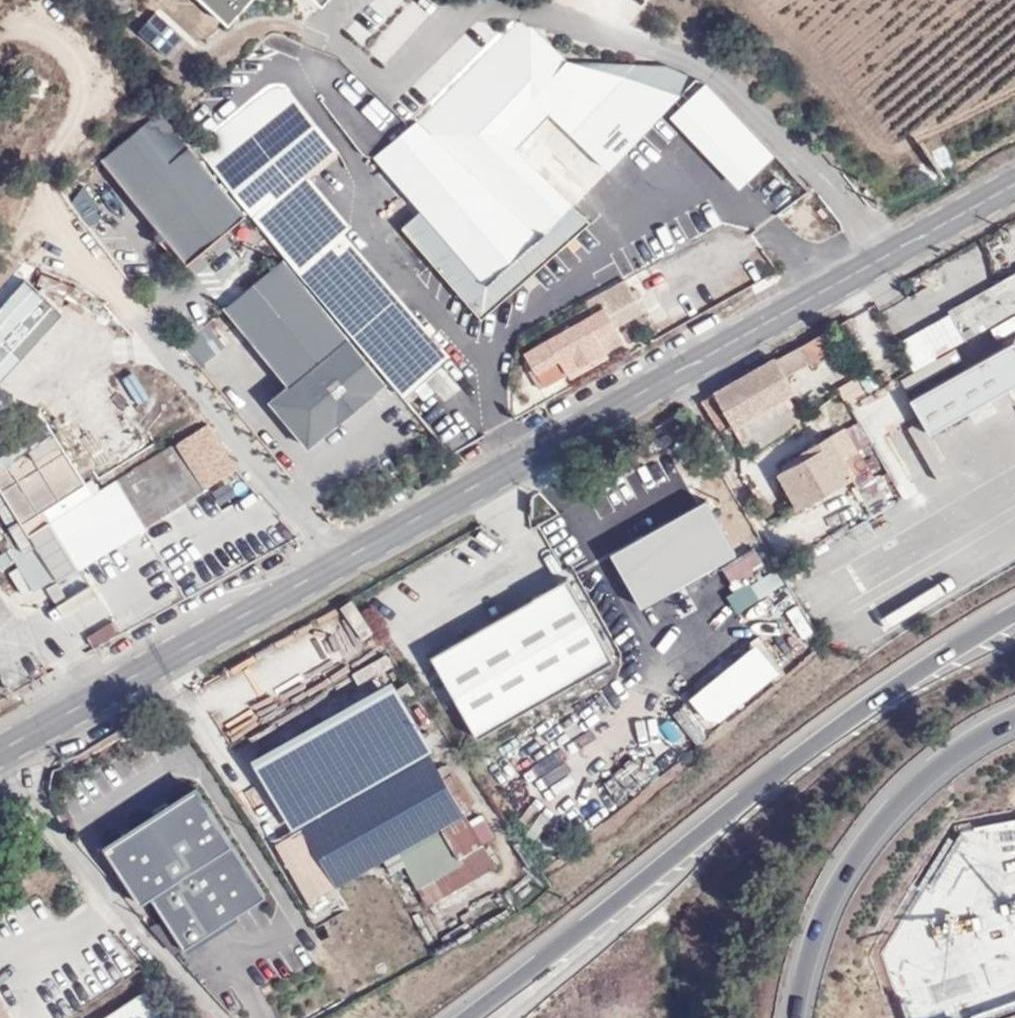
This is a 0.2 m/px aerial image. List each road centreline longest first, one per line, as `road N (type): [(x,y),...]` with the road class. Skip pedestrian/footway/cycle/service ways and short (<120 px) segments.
road 1 (primary): [(6,749),(1014,184)]
road 2 (motorway): [(1014,613),(927,666),(456,1017)]
road 3 (motorway): [(1014,713),(941,758),(887,806),(823,914),(794,1017)]
road 4 (residential): [(6,749),(115,908),(221,1017)]

